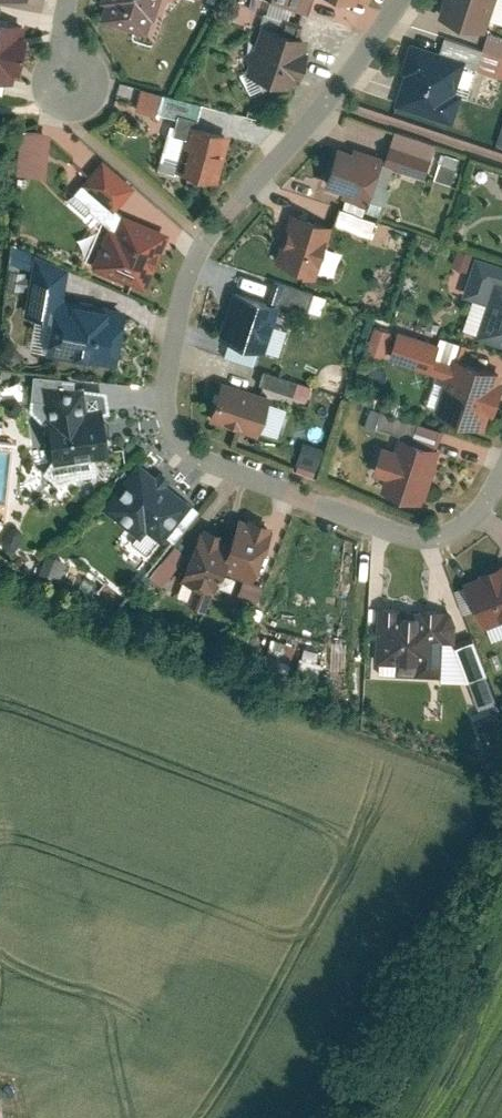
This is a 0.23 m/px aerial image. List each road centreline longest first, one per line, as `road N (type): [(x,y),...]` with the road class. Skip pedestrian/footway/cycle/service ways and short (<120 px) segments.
road 1 (residential): [(398,0),(328,103),(205,242),(169,351),(169,425),(183,446),(398,532),(458,529),(501,478)]

